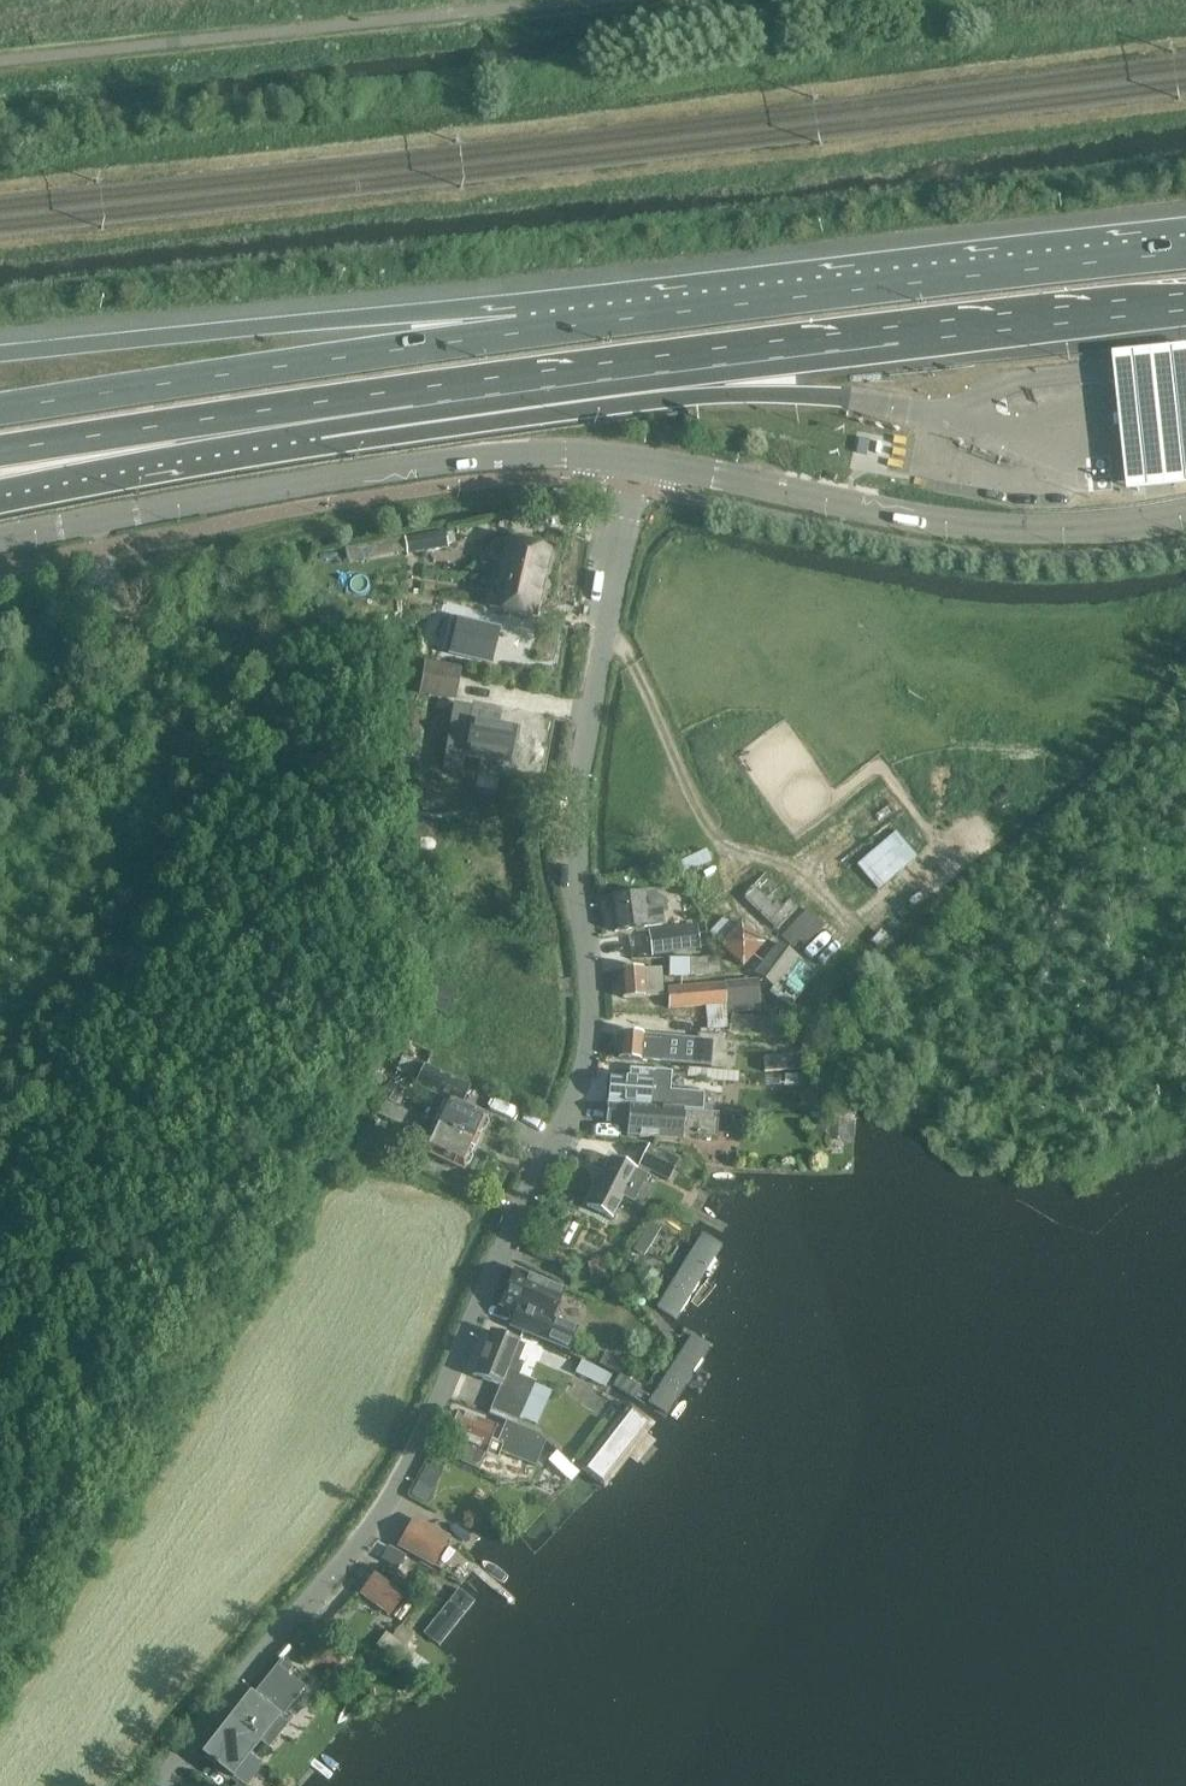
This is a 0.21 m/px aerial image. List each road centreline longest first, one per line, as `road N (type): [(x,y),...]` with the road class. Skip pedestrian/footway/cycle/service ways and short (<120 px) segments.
road 1 (residential): [(157,1785),(400,1483),(578,1084),(591,972),(576,860),(580,763),(633,459)]
road 2 (primary): [(1185,252),(523,330)]
road 3 (secondary): [(0,536),(272,484),(480,455),(554,450),(633,459)]
road 4 (secondary): [(633,459),(911,516),(995,526),(1185,512)]
road 5 (primary): [(173,441),(706,367)]
road 6 (primary): [(523,330),(0,407)]
road 7 (primary): [(523,330),(412,314),(0,352)]
road 8 (primary): [(706,367),(1185,309)]
road 9 (track): [(874,940),(787,864),(717,845),(634,664),(604,631)]
road 10 (primary): [(0,483),(173,441)]
road 11 (primary): [(0,459),(173,441)]
road 12 (primary): [(706,367),(850,398)]

